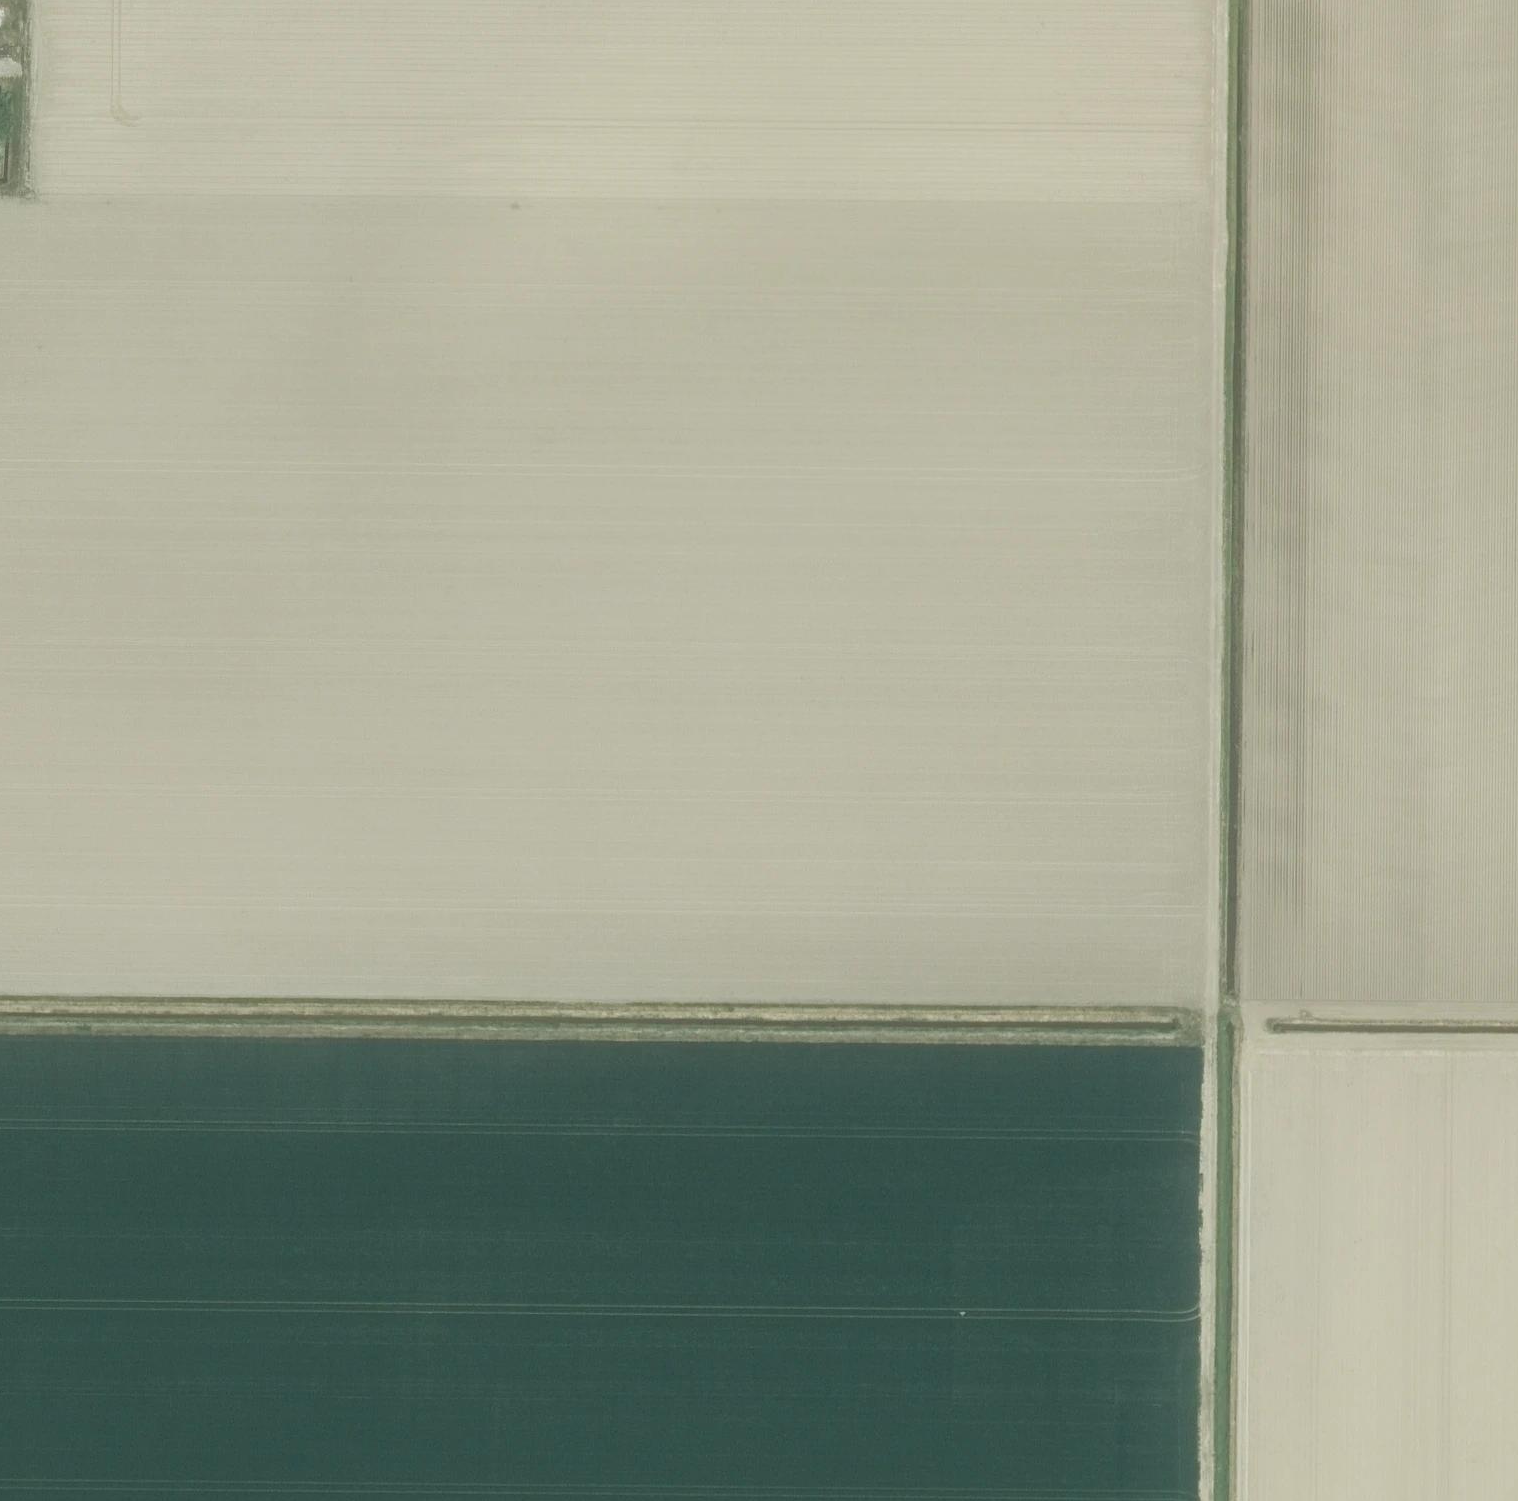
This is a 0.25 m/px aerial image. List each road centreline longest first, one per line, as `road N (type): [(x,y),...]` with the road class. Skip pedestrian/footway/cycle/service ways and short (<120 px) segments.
road 1 (track): [(1253,1043),(1517,1045)]

